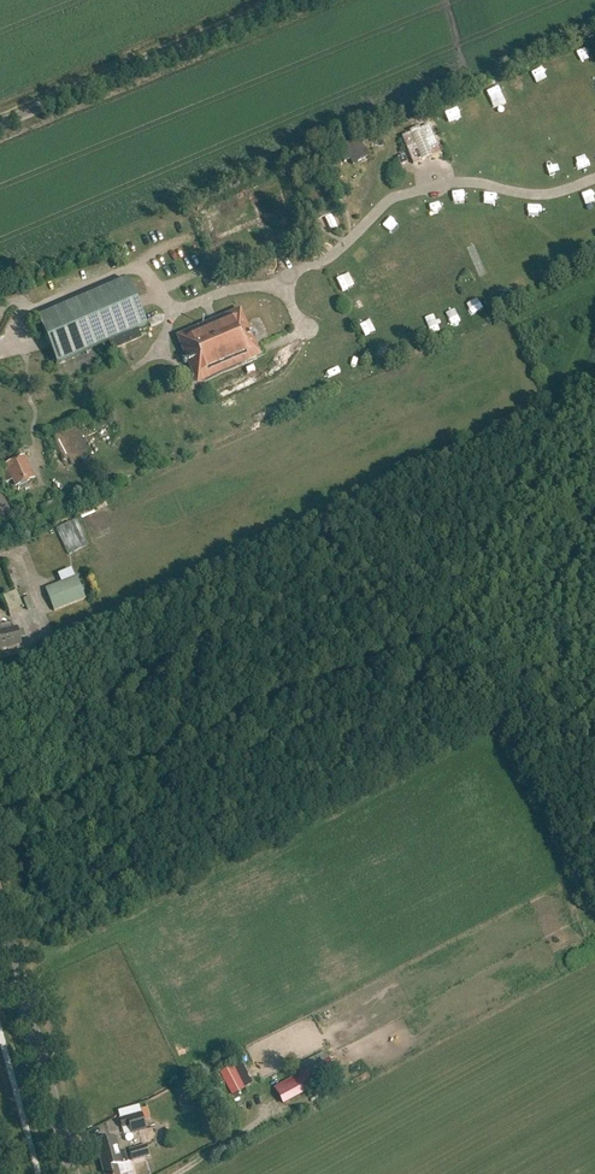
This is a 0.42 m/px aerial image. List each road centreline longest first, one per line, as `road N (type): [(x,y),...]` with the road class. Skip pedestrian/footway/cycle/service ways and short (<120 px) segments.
road 1 (track): [(0,813),(447,618),(594,346)]
road 2 (unclassified): [(0,122),(298,0)]
road 3 (tertiary): [(72,1173),(0,908)]

